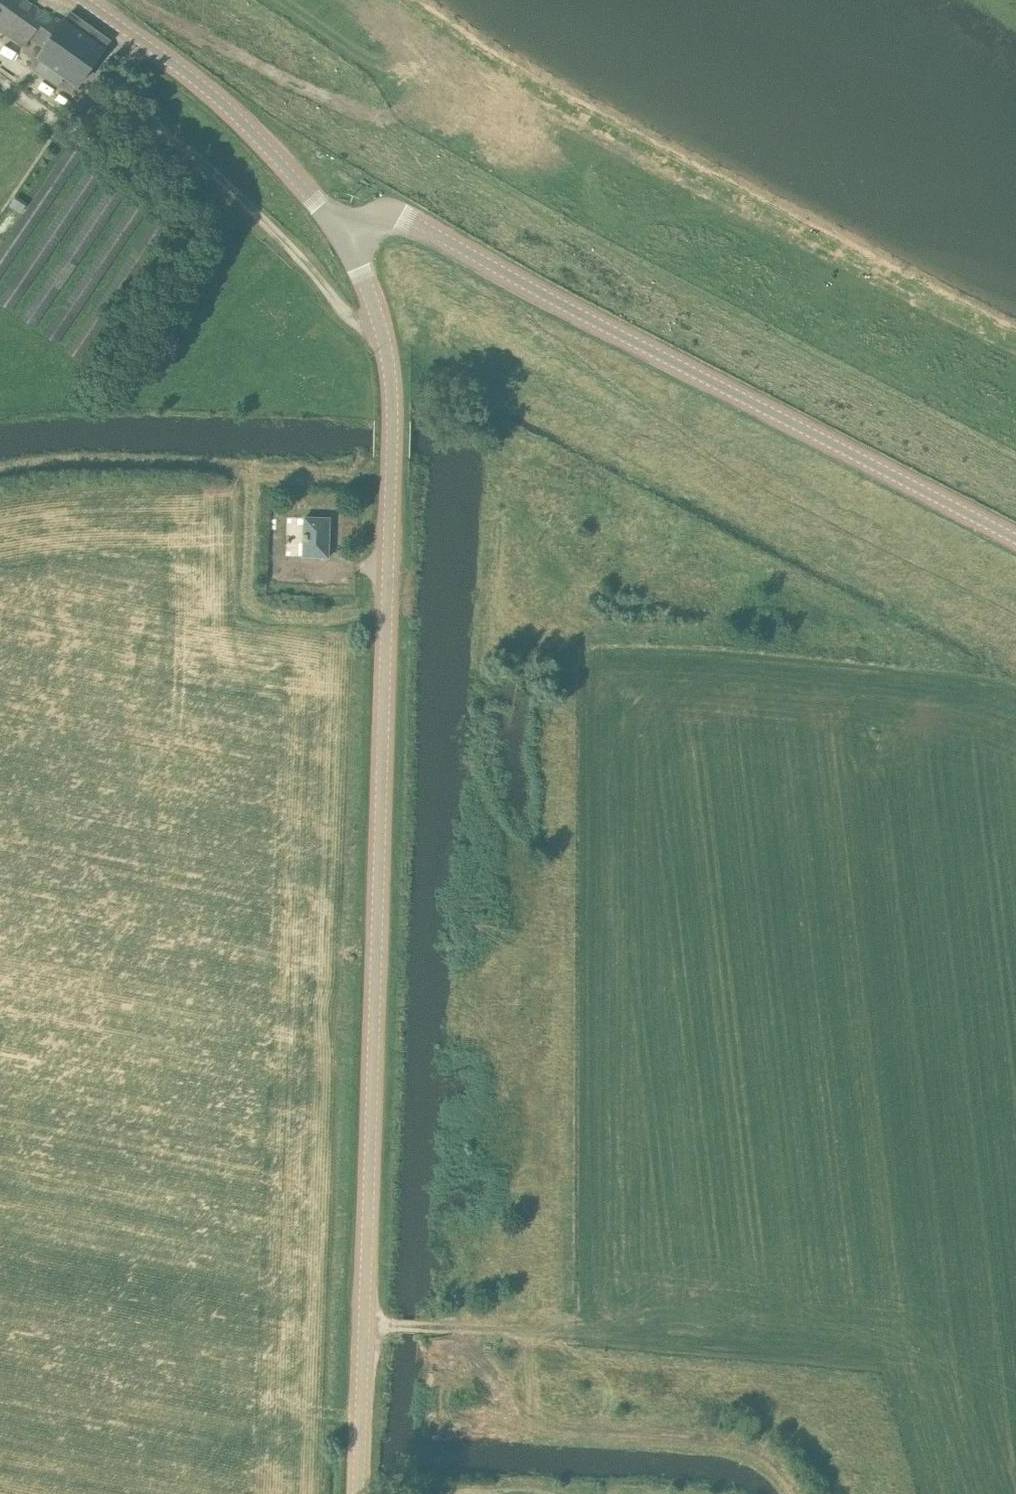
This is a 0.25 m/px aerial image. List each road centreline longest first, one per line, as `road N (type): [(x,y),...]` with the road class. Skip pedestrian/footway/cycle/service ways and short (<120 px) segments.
road 1 (tertiary): [(358,1493),(392,398),(373,301),(349,240)]
road 2 (tertiary): [(349,240),(396,217),(414,220),(1015,538)]
road 3 (tertiary): [(349,240),(209,90),(84,0)]

